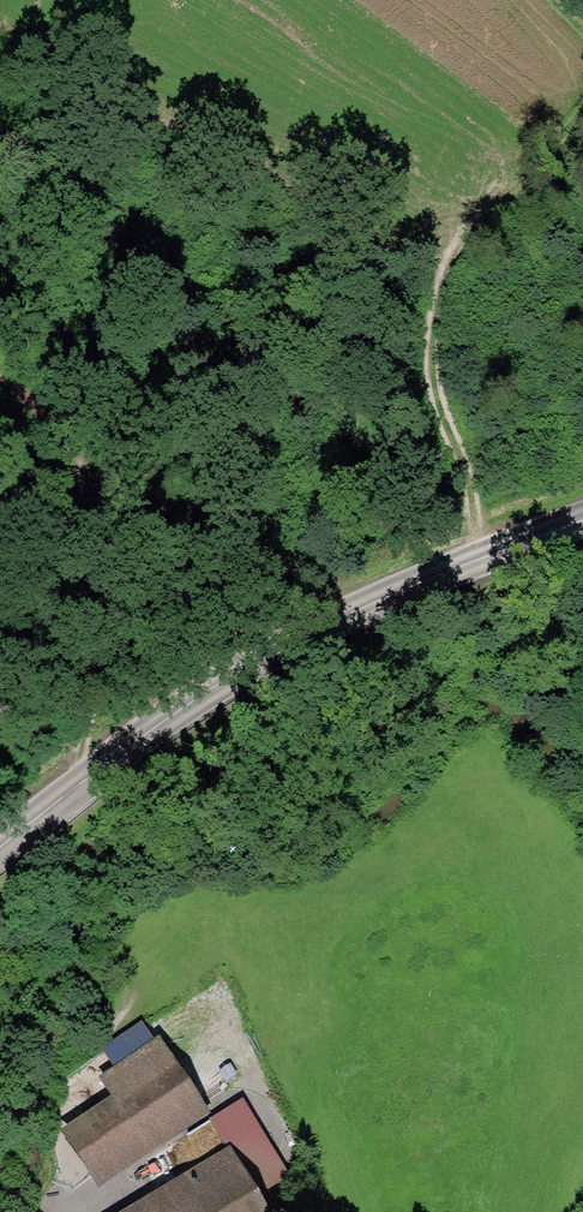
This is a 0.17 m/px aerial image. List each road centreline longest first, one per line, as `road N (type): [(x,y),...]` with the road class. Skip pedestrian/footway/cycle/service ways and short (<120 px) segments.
road 1 (secondary): [(0,849),(79,787),(328,632),(582,515)]
road 2 (track): [(474,565),(478,492),(435,386),(433,348),(450,256),(582,112)]
road 3 (track): [(0,388),(67,440),(106,547),(104,675),(79,787)]

